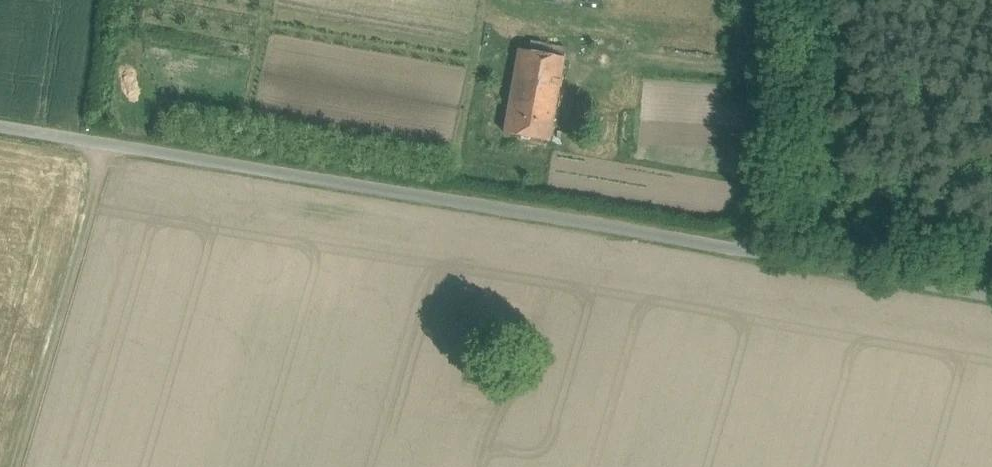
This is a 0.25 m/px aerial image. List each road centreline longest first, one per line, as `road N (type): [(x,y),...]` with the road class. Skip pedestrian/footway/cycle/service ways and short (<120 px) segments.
road 1 (unclassified): [(0,127),(762,257)]
road 2 (track): [(112,145),(15,466)]
road 3 (unclassified): [(762,257),(775,0)]
road 4 (unclassified): [(762,257),(991,293)]

